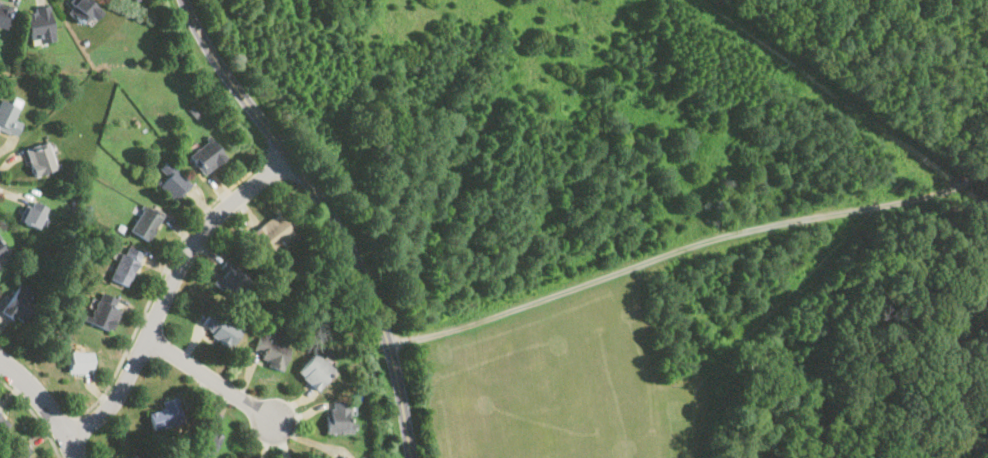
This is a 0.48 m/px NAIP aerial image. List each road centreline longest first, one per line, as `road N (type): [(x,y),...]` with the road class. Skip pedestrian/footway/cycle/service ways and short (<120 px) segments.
road 1 (tertiary): [(412,457),(392,346),(353,251),(315,186),(224,73),(184,0)]
road 2 (residential): [(68,437),(123,387),(189,248),(222,209),(293,157)]
road 3 (residential): [(149,338),(282,423)]
road 4 (residential): [(77,457),(33,381),(0,356)]

